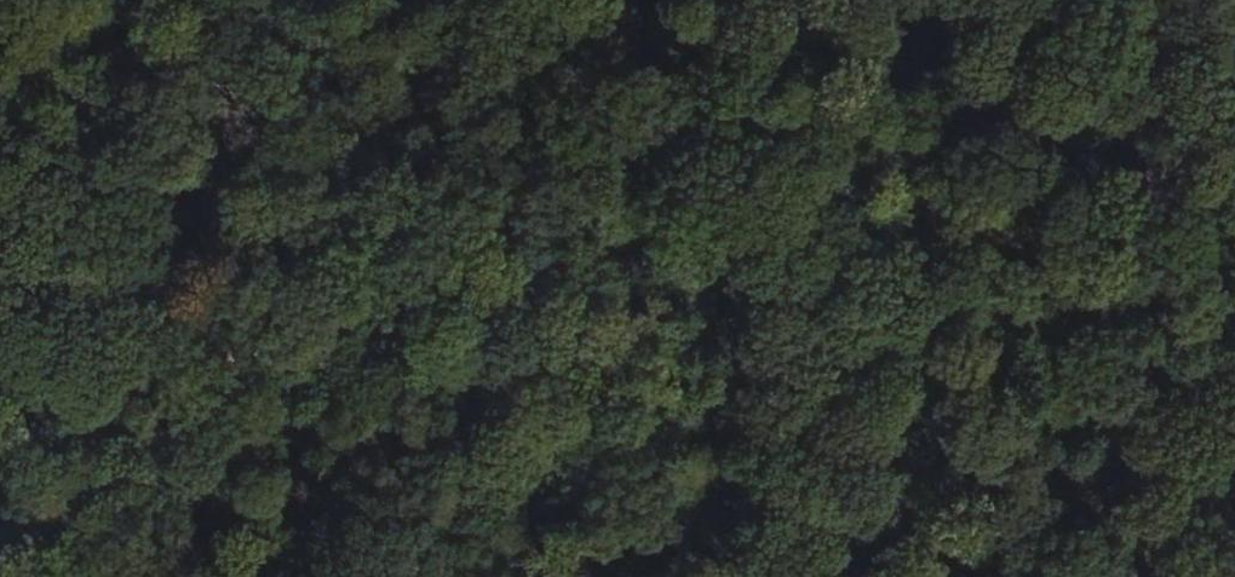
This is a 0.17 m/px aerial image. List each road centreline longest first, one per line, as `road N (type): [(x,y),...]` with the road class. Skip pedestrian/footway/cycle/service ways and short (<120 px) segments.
road 1 (track): [(0,399),(233,356),(603,260),(861,232),(1012,248),(1234,412)]
road 2 (track): [(233,356),(111,576)]

